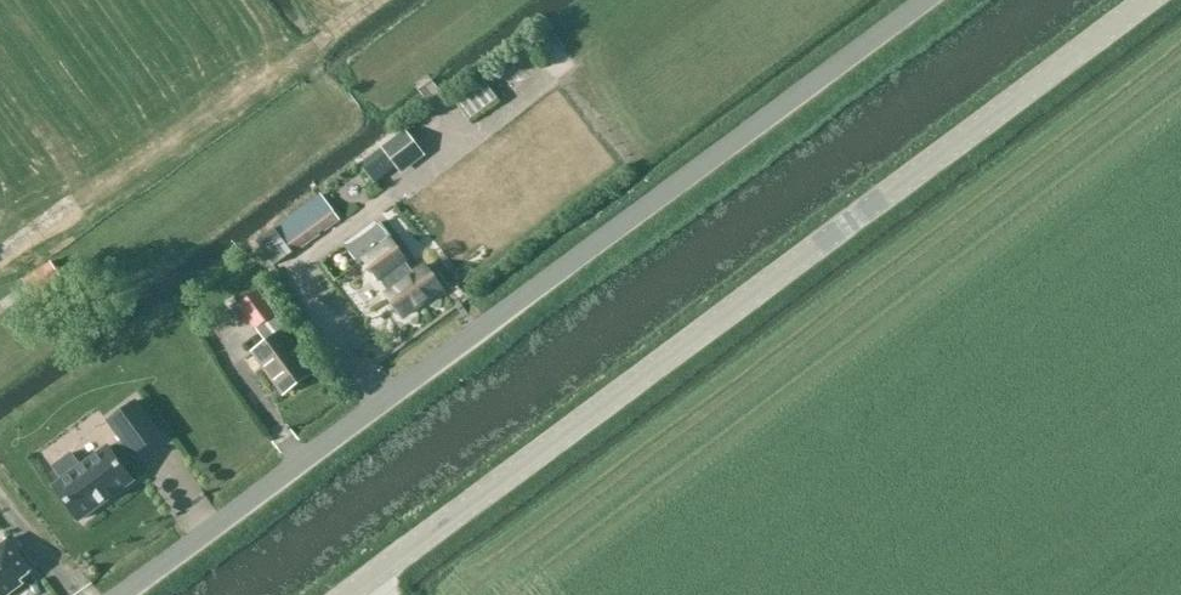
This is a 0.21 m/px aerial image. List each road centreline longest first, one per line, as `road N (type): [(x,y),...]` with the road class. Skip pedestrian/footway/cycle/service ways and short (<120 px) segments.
road 1 (unclassified): [(122,594),(925,0)]
road 2 (tertiary): [(344,594),(1146,0)]

